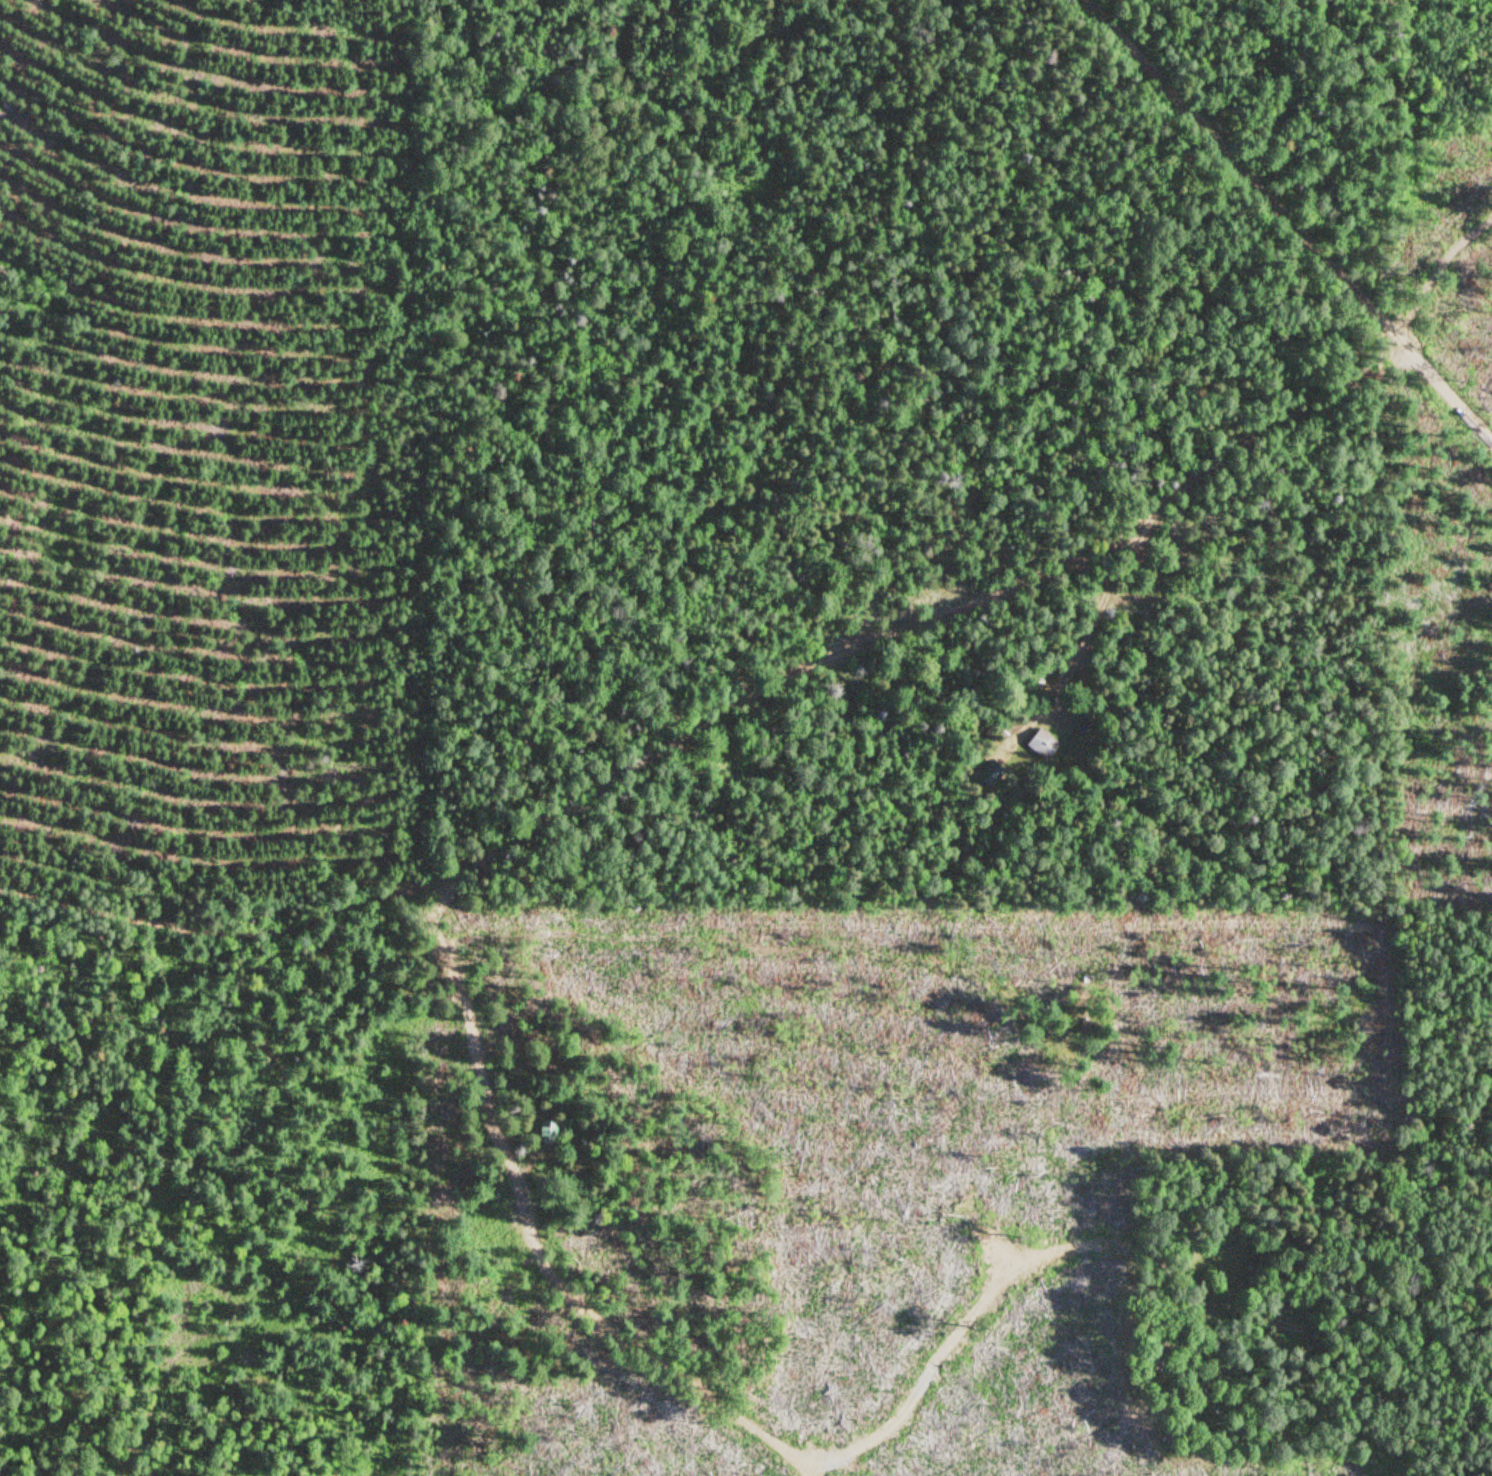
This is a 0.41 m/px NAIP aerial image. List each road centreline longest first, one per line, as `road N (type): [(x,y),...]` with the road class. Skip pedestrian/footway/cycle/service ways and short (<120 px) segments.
road 1 (residential): [(1491,441),(1087,0)]

